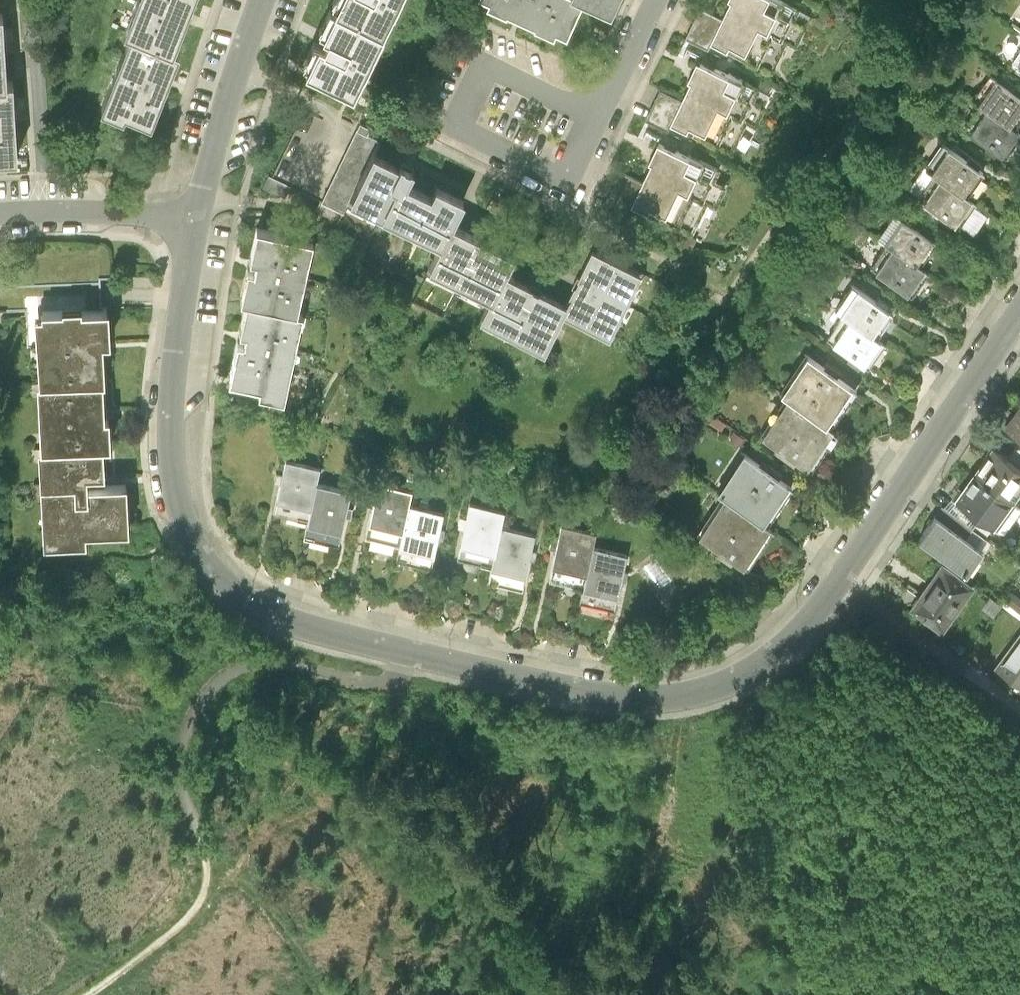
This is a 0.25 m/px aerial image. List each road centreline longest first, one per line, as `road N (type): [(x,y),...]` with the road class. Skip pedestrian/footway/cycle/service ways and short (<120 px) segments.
road 1 (residential): [(193,220),(169,430),(180,512),(226,587),(260,613),(297,626),(613,693),(669,696),(714,683),(786,641),(824,600),(1019,312)]
road 2 (track): [(402,651),(352,669),(264,663),(220,678),(187,725),(177,756),(206,890),(188,917),(86,994)]
road 3 (residential): [(262,0),(193,220)]
road 4 (residential): [(596,112),(567,173),(452,117)]
road 5 (residential): [(452,117),(479,58),(596,112)]
road 6 (residential): [(193,220),(0,215)]
road 7 (residential): [(653,0),(596,112)]

